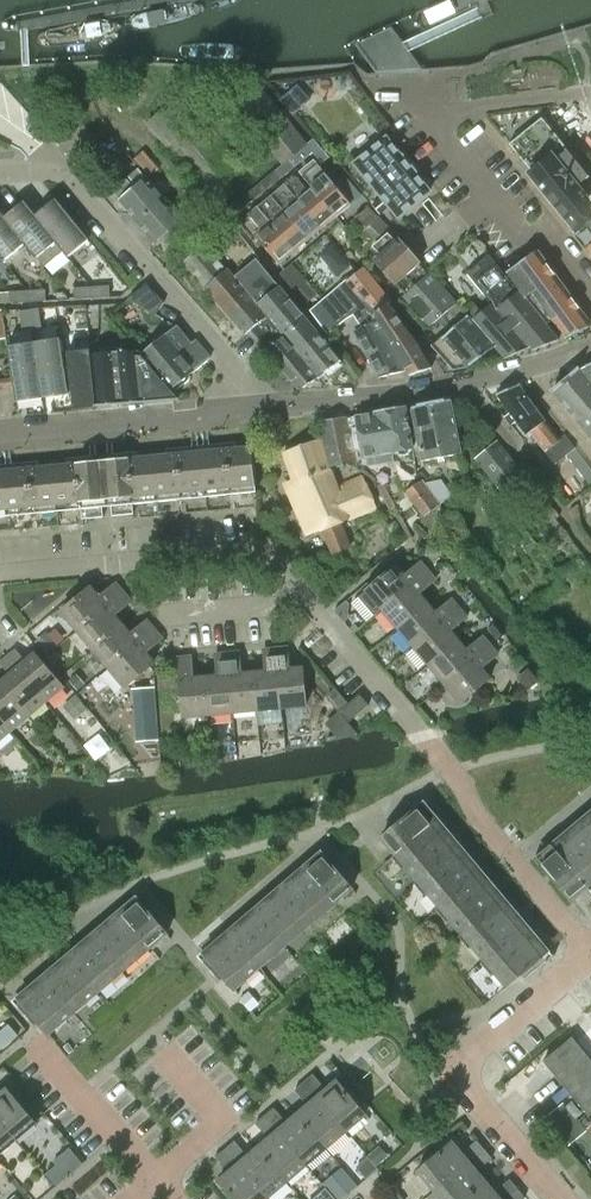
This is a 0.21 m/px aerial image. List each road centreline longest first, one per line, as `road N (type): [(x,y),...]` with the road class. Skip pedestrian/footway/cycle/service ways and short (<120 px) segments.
road 1 (residential): [(588,951),(353,651),(258,549),(0,571)]
road 2 (residential): [(256,410),(255,394),(60,168),(0,172)]
road 3 (residential): [(590,354),(469,388),(256,410)]
road 4 (residential): [(564,1198),(466,1075),(481,1049),(588,951)]
road 5 (residential): [(590,287),(558,245),(519,234),(415,88)]
road 6 (residential): [(256,410),(0,433)]
road 7 (residential): [(171,1198),(39,1045)]

